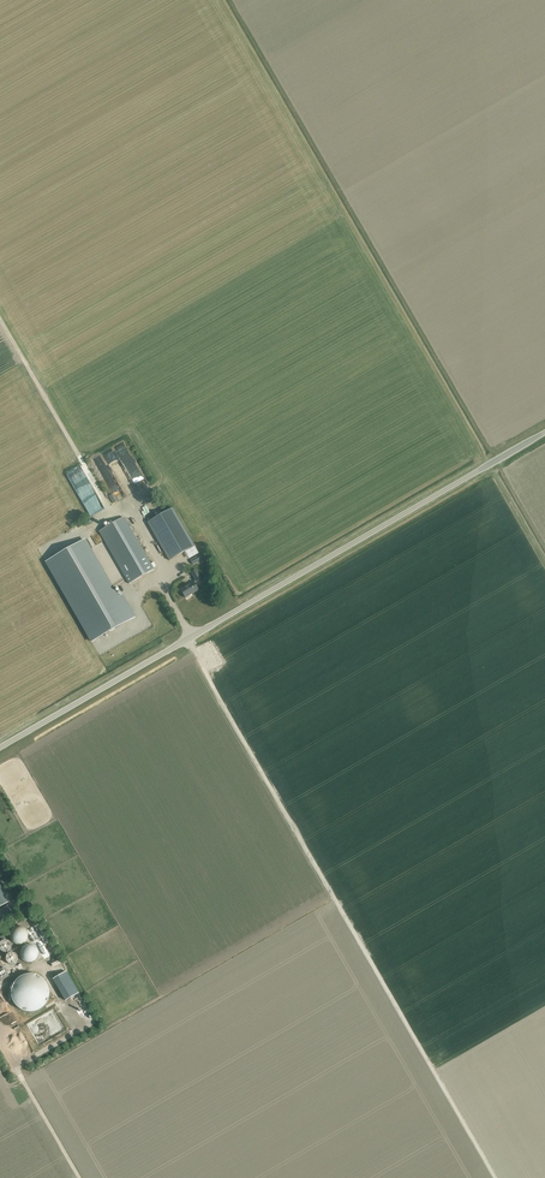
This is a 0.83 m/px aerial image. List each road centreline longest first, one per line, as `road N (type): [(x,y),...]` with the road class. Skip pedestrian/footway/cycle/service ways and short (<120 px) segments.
road 1 (unclassified): [(0,749),(544,433)]
road 2 (track): [(489,1177),(186,641)]

